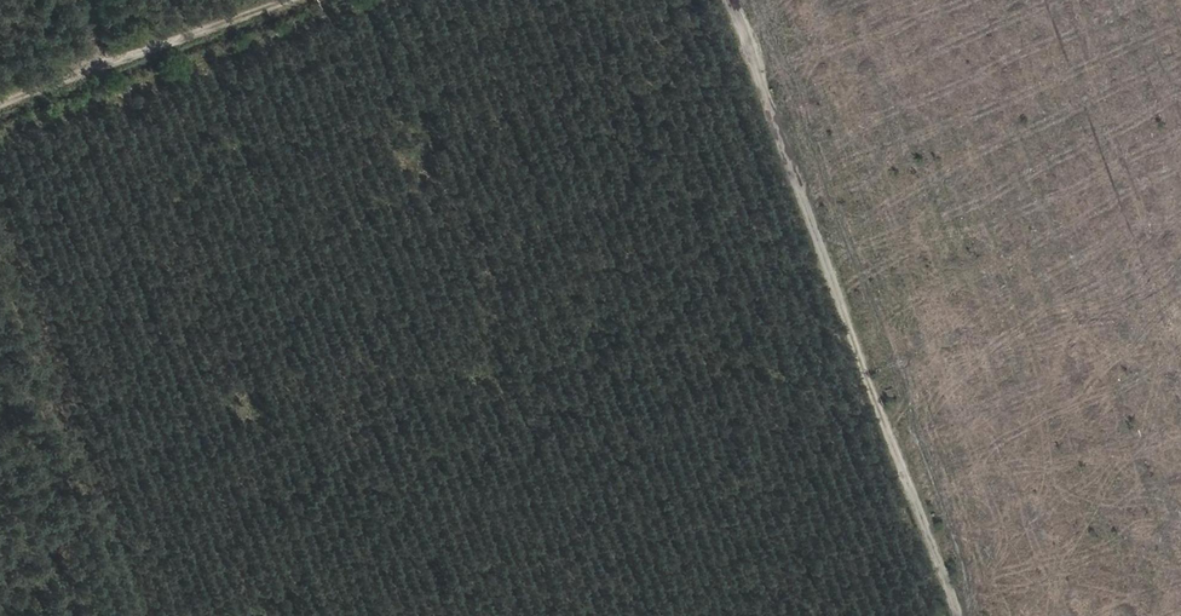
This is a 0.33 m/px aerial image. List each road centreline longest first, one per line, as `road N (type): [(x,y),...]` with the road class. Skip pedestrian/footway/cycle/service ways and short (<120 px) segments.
road 1 (track): [(964,615),(729,0)]
road 2 (track): [(0,103),(282,0)]

